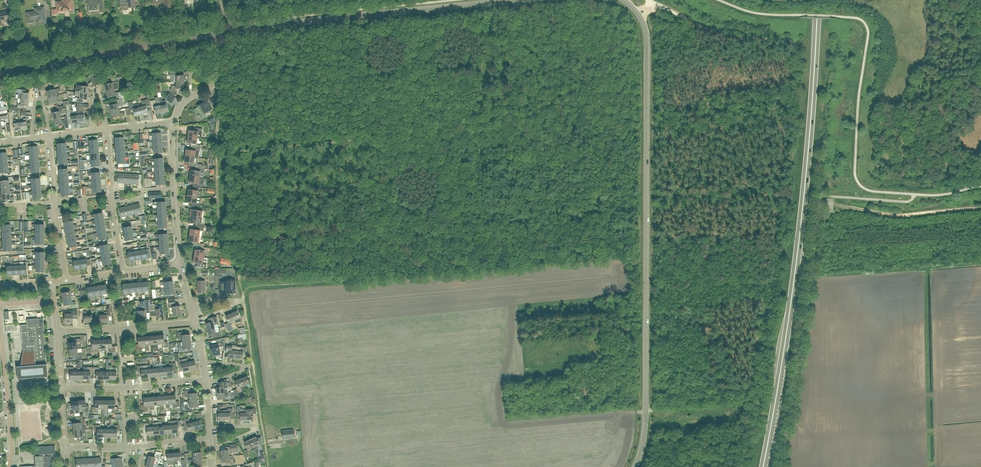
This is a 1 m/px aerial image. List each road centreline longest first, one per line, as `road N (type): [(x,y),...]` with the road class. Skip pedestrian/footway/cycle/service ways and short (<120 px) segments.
road 1 (secondary): [(624,0),(639,13),(647,45),(645,414),(635,466)]
road 2 (trunk): [(763,466),(797,259),(818,0)]
road 3 (track): [(758,385),(784,236),(798,54),(788,40),(748,40)]
road 4 (secondary): [(227,32),(511,0)]
road 5 (unclassified): [(820,204),(780,466)]
road 6 (secondary): [(0,74),(220,34)]
road 7 (track): [(268,466),(244,301)]
road 8 (track): [(833,205),(904,215),(980,207)]
road 9 (residential): [(67,281),(48,136)]
road 10 (track): [(243,295),(219,228),(217,153)]
road 11 (residential): [(65,448),(210,440)]
road 12 (residential): [(62,389),(207,381)]
road 13 (residential): [(58,332),(195,321)]

